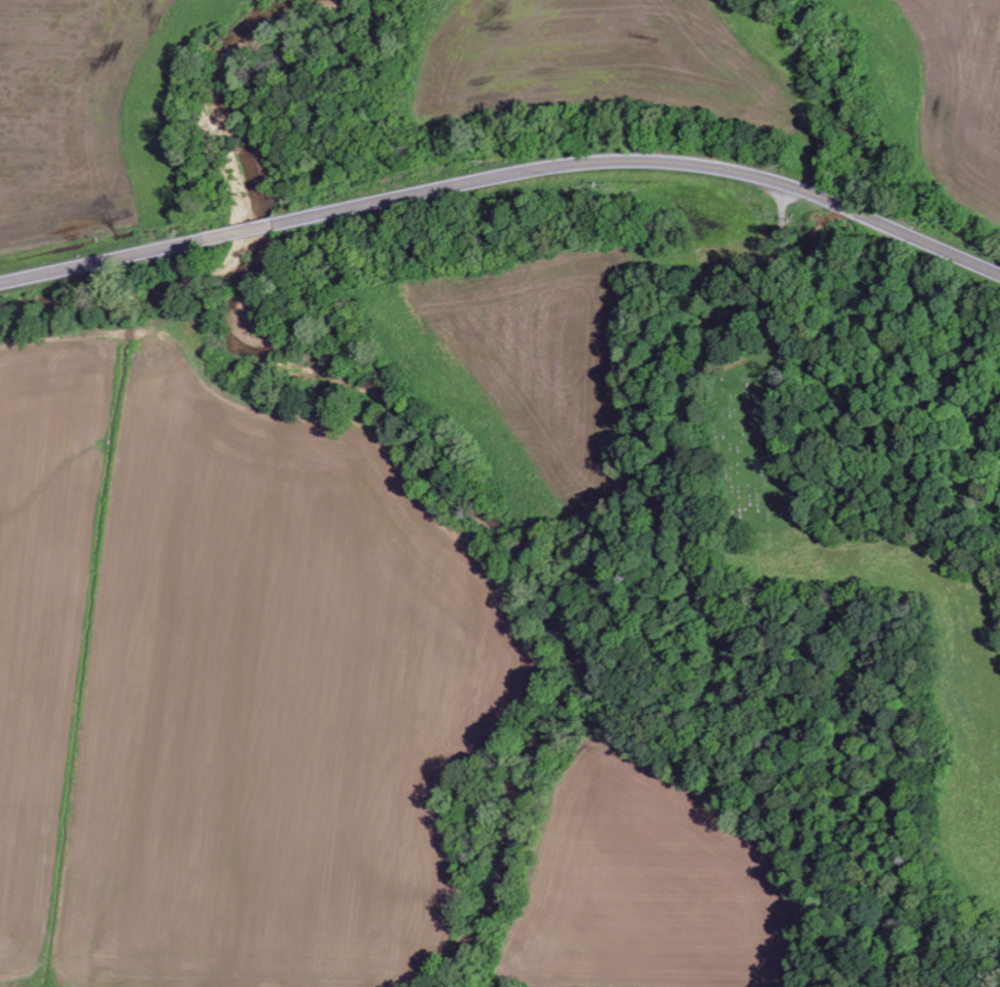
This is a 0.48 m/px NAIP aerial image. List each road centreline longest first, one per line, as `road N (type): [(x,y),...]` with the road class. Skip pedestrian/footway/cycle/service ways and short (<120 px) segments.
road 1 (secondary): [(0,285),(597,163),(744,175),(999,275)]

